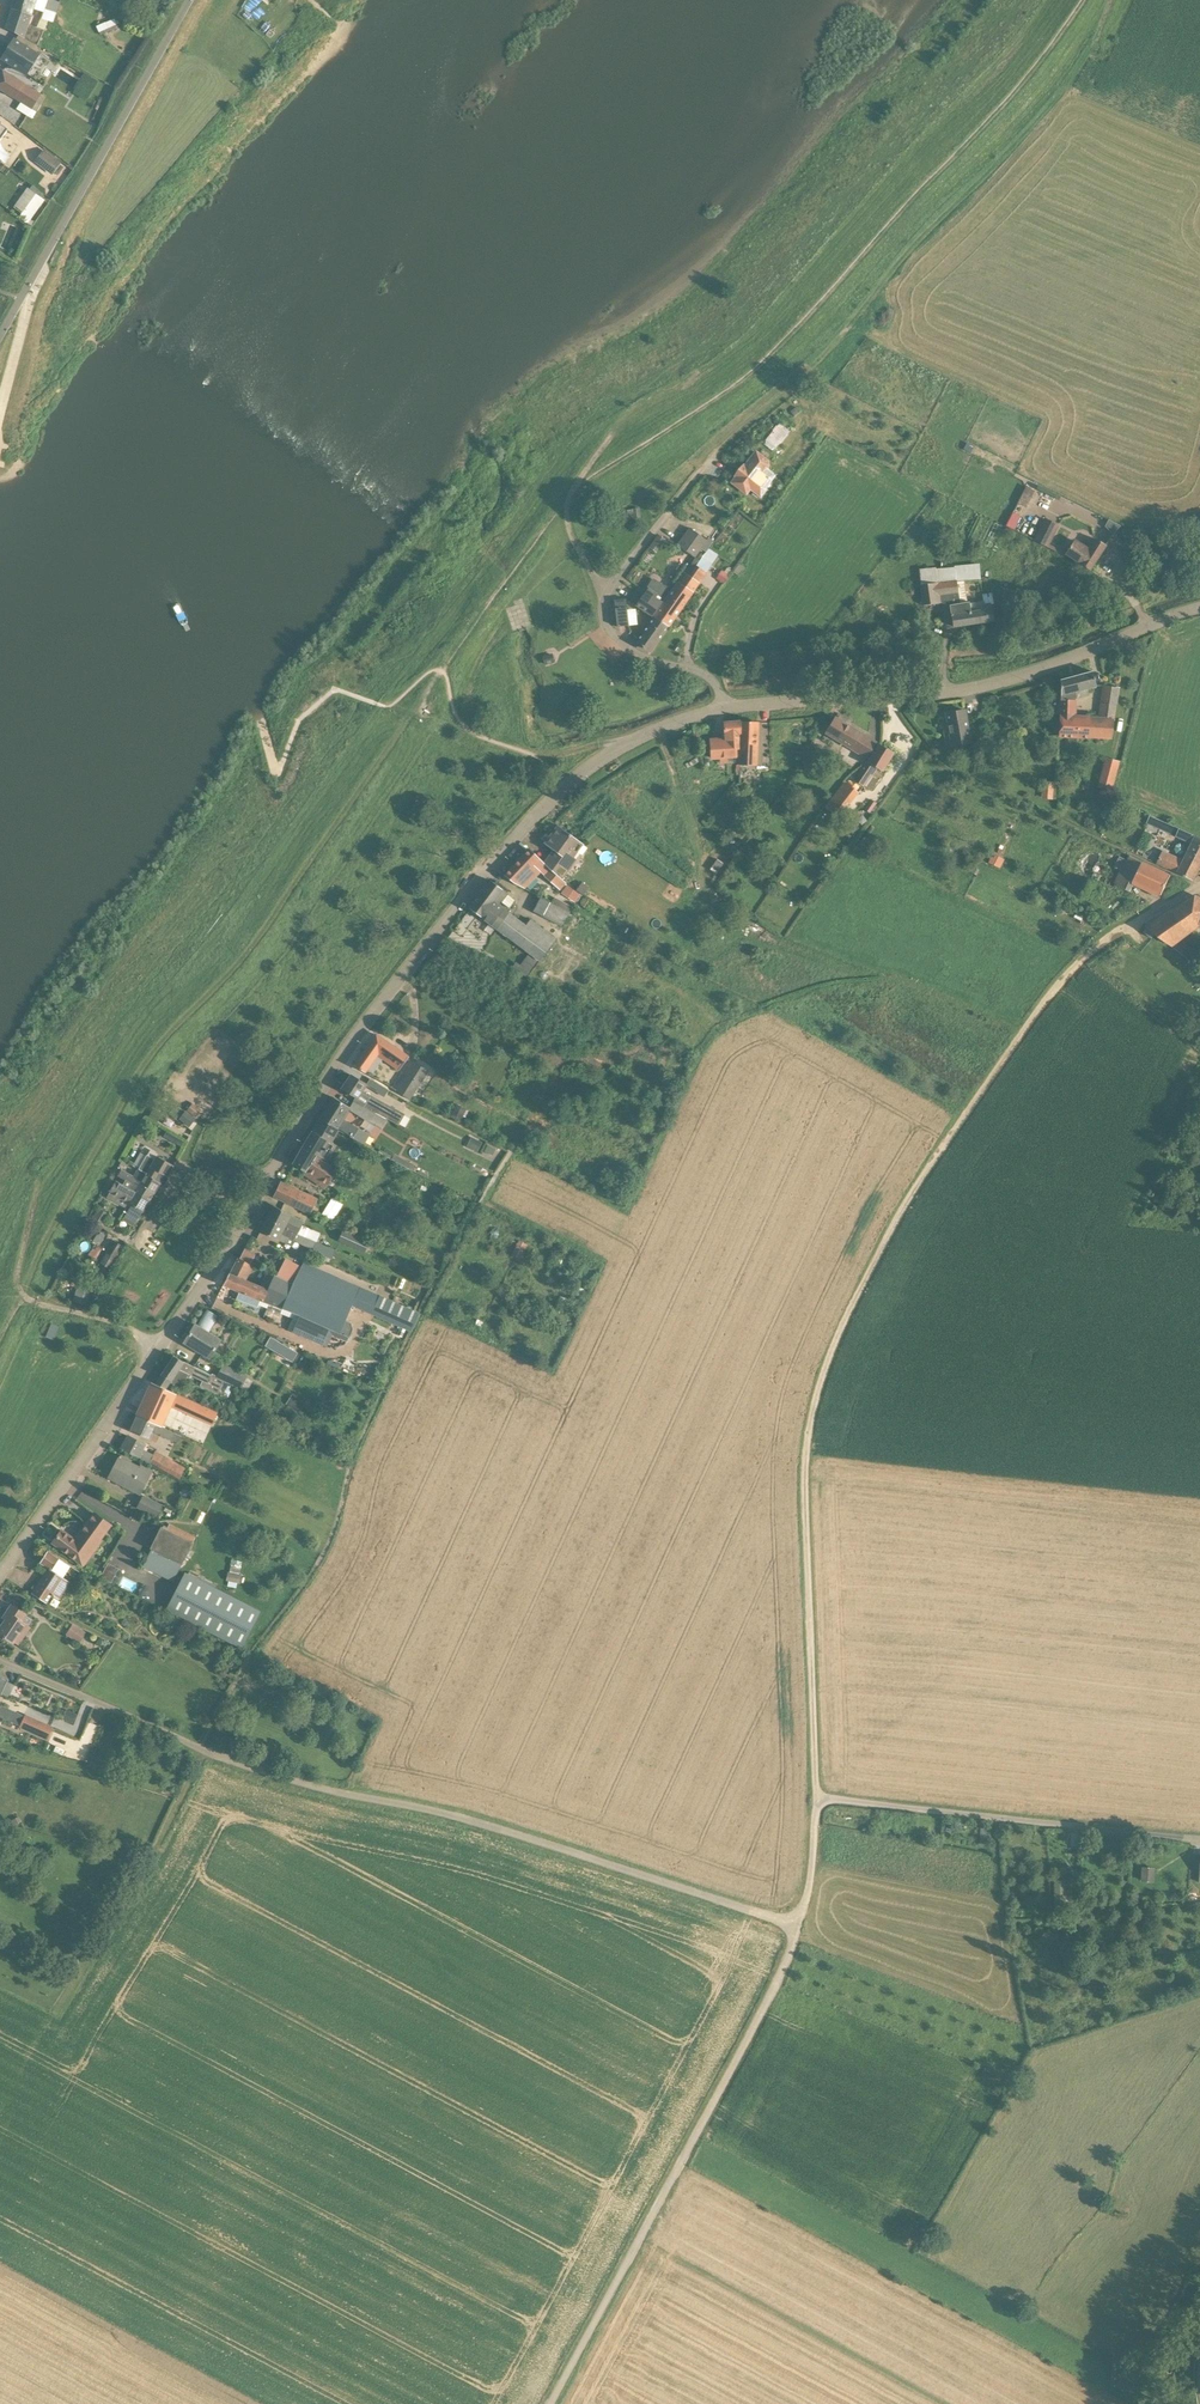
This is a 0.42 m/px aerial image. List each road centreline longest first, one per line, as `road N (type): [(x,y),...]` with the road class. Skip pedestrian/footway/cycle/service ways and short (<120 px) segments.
road 1 (residential): [(270,1176),(403,975),(517,835),(611,752),(725,708),(901,699),(983,685),(1199,609)]
road 2 (track): [(821,1802),(804,1496),(819,1390),(915,1188),(1042,1005),(1120,931)]
road 3 (track): [(1083,0),(1044,58),(754,370),(556,512),(442,668)]
road 4 (unclassified): [(797,1927),(481,1823),(284,1779),(0,1661)]
road 5 (track): [(407,723),(266,929),(144,1066),(47,1233),(23,1293)]
road 6 (track): [(717,455),(815,368),(922,234),(1071,79),(1110,0)]
road 7 (unclassified): [(550,2403),(775,1985),(797,1927)]
road 8 (residential): [(0,1573),(270,1176)]
road 9 (unclassified): [(1199,1840),(821,1802)]
road 10 (track): [(53,2016),(144,1874),(205,1751)]
road 11 (track): [(645,401),(611,433),(567,510),(574,543),(610,592)]
road 12 (residential): [(146,1243),(174,1184),(193,1173),(270,1176)]
road 13 (track): [(522,617),(505,618),(467,689),(470,717),(486,740)]
road 14 (track): [(23,1293),(159,1347)]
road 15 (unclassified): [(797,1927),(821,1802)]

